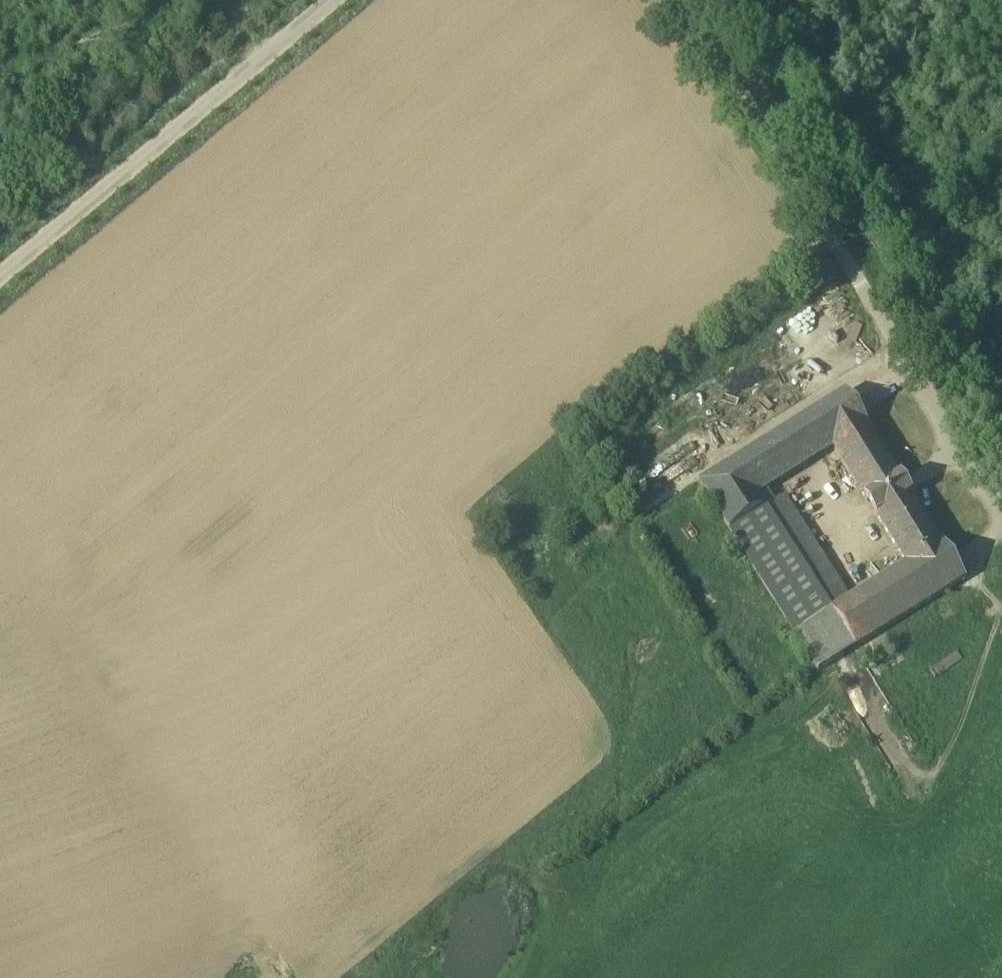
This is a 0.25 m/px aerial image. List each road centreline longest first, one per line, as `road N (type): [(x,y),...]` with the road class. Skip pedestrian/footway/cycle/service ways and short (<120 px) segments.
road 1 (unclassified): [(1001,502),(683,0)]
road 2 (unclassified): [(0,275),(333,0)]

